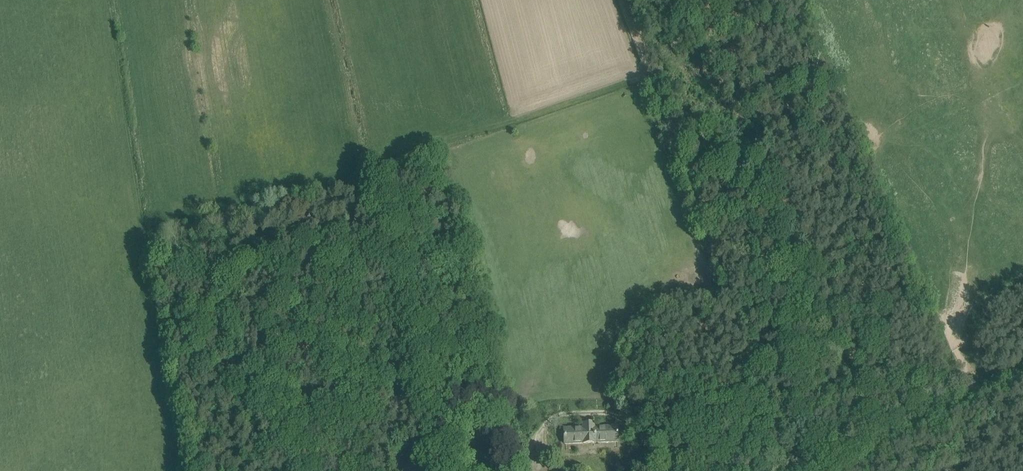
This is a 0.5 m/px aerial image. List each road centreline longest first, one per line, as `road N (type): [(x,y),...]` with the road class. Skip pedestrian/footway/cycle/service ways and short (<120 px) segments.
road 1 (track): [(626,0),(716,252),(742,255),(791,287),(862,404),(897,437)]

